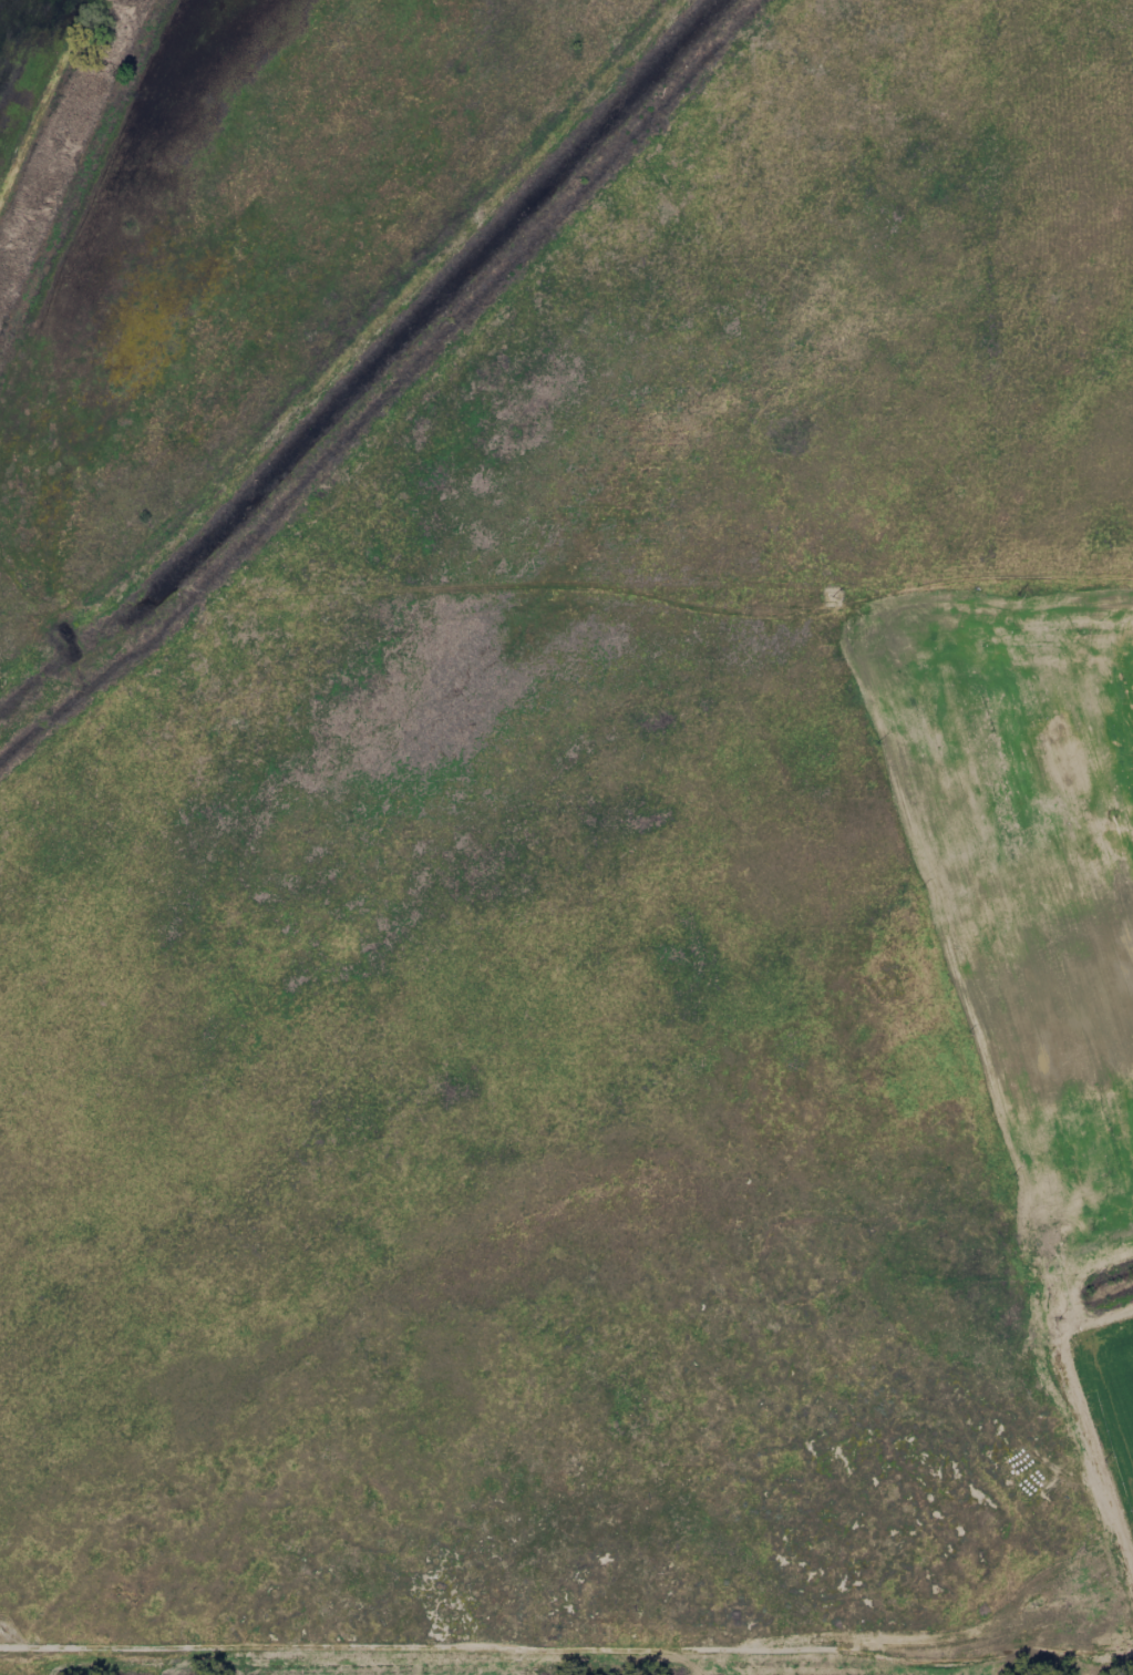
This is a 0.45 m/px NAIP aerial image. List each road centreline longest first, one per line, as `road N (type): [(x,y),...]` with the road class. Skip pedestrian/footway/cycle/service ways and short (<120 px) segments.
road 1 (residential): [(235,595),(554,586),(769,615),(959,582),(1132,576)]

